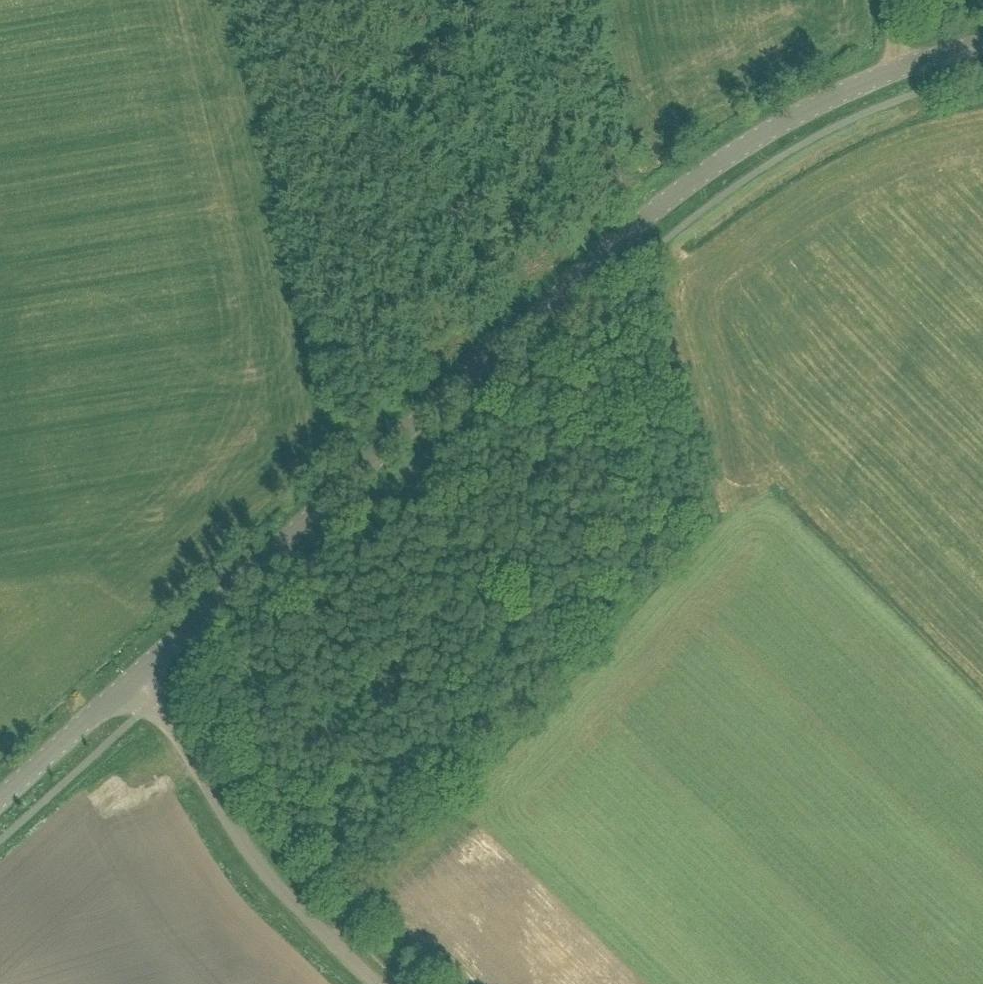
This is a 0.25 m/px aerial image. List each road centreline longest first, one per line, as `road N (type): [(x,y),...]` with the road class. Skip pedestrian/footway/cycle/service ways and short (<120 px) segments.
road 1 (tertiary): [(132,676),(705,174),(887,69),(982,44)]
road 2 (unclassified): [(379,983),(248,858),(132,676)]
road 3 (tertiary): [(0,793),(132,676)]

